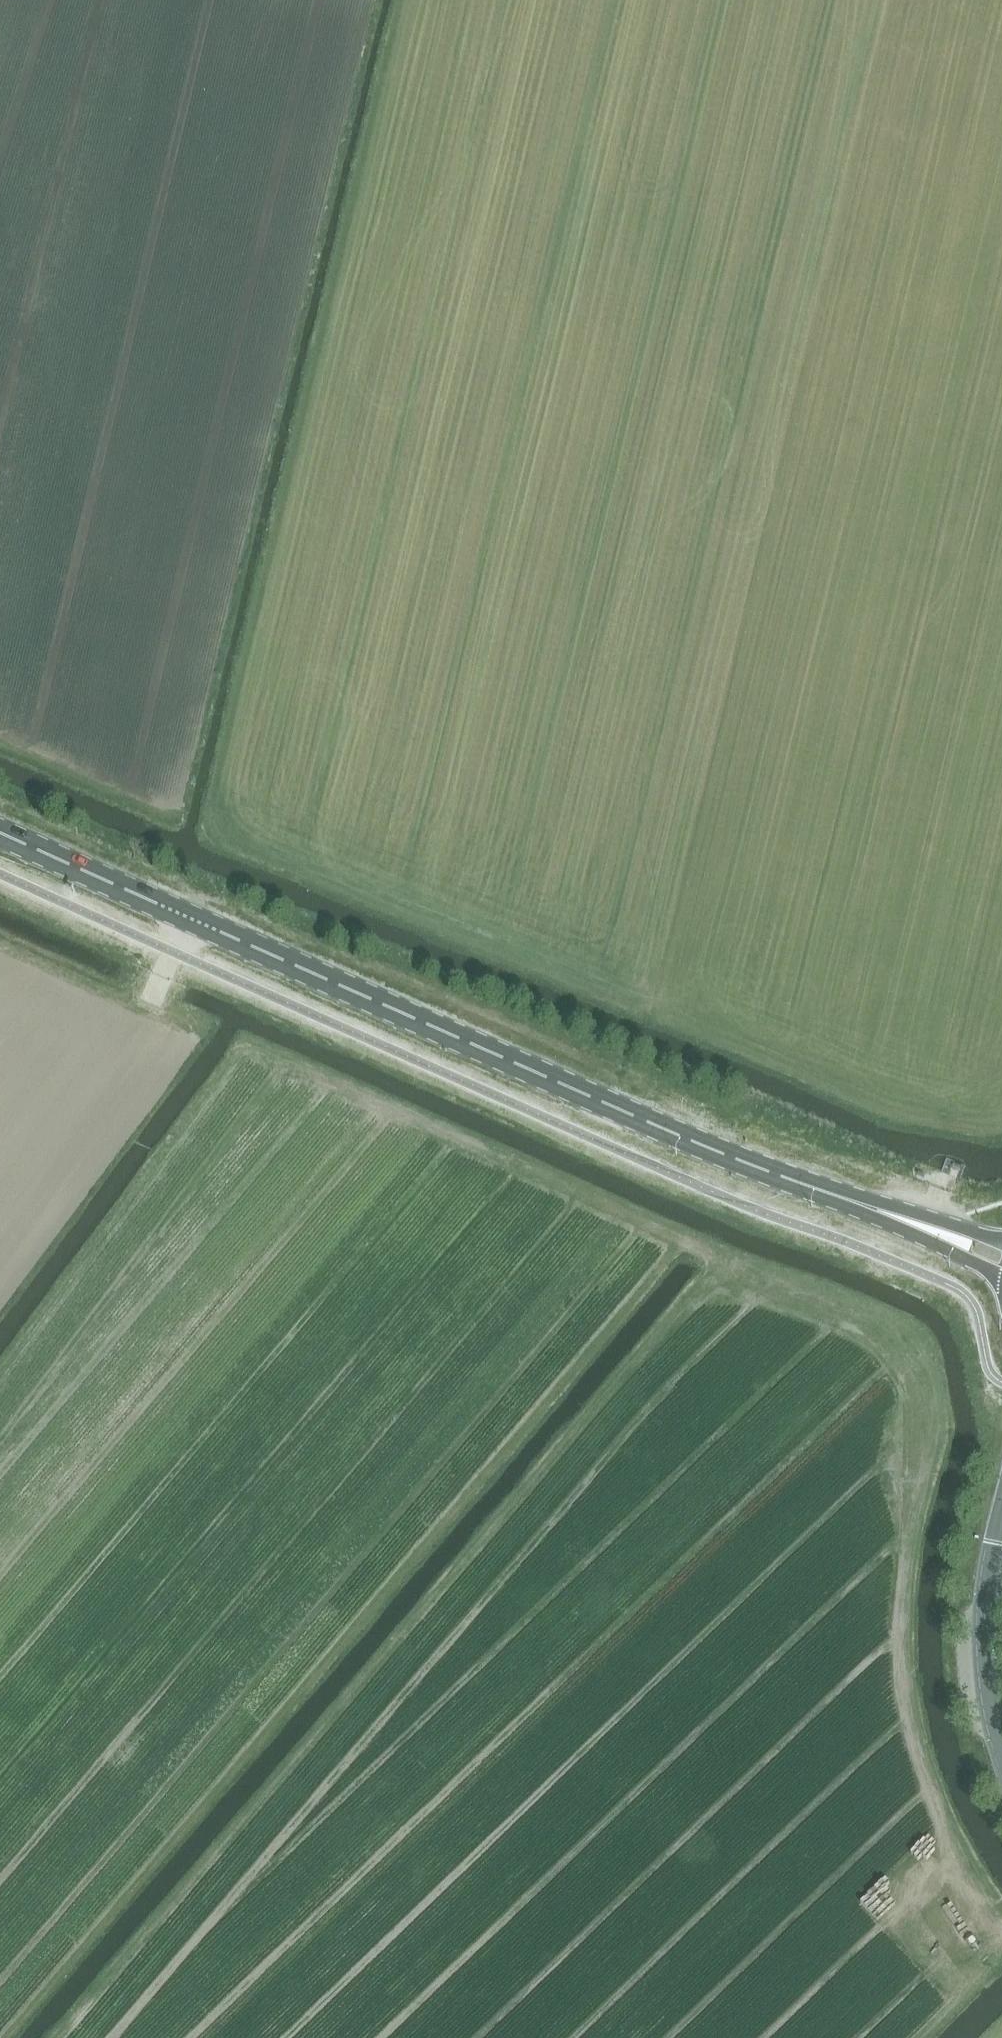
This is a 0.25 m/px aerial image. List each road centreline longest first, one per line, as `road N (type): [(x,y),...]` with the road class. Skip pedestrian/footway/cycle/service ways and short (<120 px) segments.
road 1 (primary): [(921,1225),(697,1142),(0,833)]
road 2 (tertiary): [(1001,1764),(984,1638),(1001,1520)]

